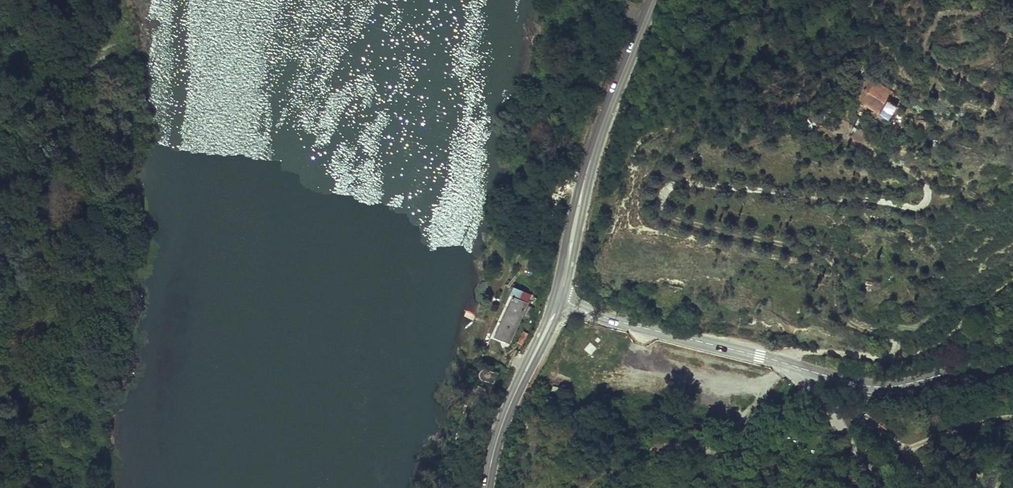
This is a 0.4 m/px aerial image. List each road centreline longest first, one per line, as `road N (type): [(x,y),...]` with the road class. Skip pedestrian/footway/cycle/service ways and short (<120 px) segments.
road 1 (secondary): [(558,301),(597,143),(656,0)]
road 2 (residential): [(789,364),(558,301)]
road 3 (residential): [(1012,361),(889,386),(789,364)]
road 4 (secondary): [(486,487),(503,423),(558,301)]
road 5 (residential): [(880,487),(789,364)]

